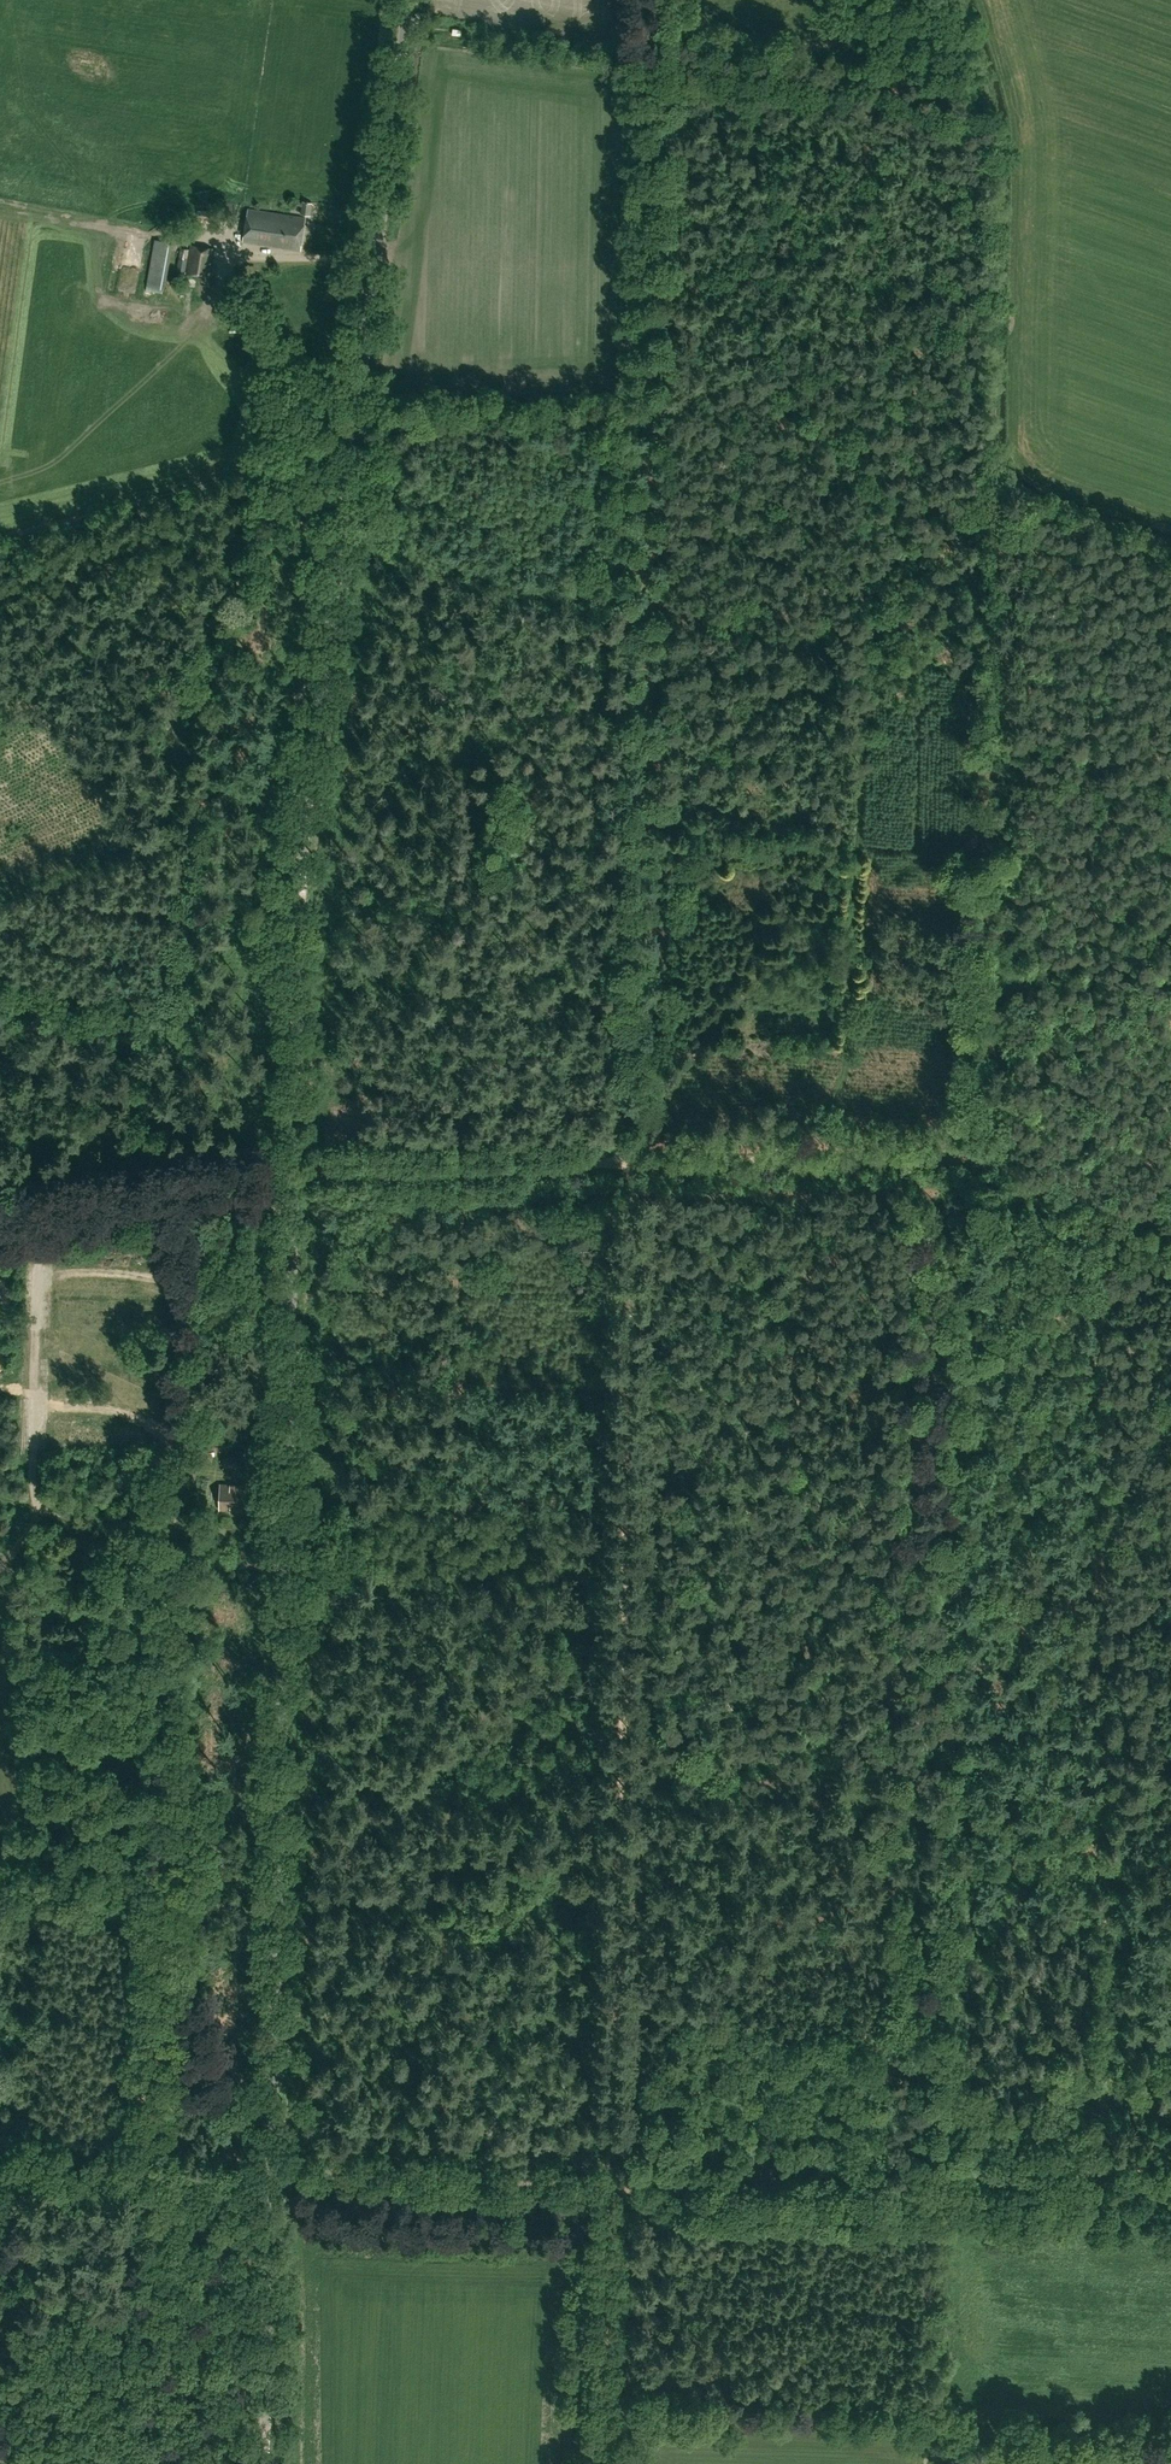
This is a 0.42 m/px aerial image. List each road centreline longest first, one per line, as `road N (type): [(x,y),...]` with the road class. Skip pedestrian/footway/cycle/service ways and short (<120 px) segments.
road 1 (tertiary): [(266,2463),(304,846),(409,0)]
road 2 (track): [(653,0),(611,2463)]
road 3 (track): [(446,2178),(482,600)]
road 4 (track): [(851,127),(841,1034),(827,1155)]
road 5 (track): [(1113,1214),(1101,1896),(1076,2213)]
road 6 (track): [(638,1152),(386,1158),(0,1203)]
road 7 (track): [(617,2186),(0,2160)]
road 8 (track): [(186,1066),(200,864),(246,618),(254,480)]
road 9 (track): [(617,2186),(1170,2216)]
road 10 (track): [(638,1152),(946,1160),(1170,1234)]
road 11 (track): [(652,88),(1003,135)]
road 12 (track): [(33,1198),(28,1501)]
road 13 (track): [(898,1787),(625,1779)]
road 14 (track): [(30,1400),(153,1421),(171,1433),(176,1536)]
road 15 (track): [(0,903),(205,832)]
road 16 (track): [(0,996),(186,1066)]

